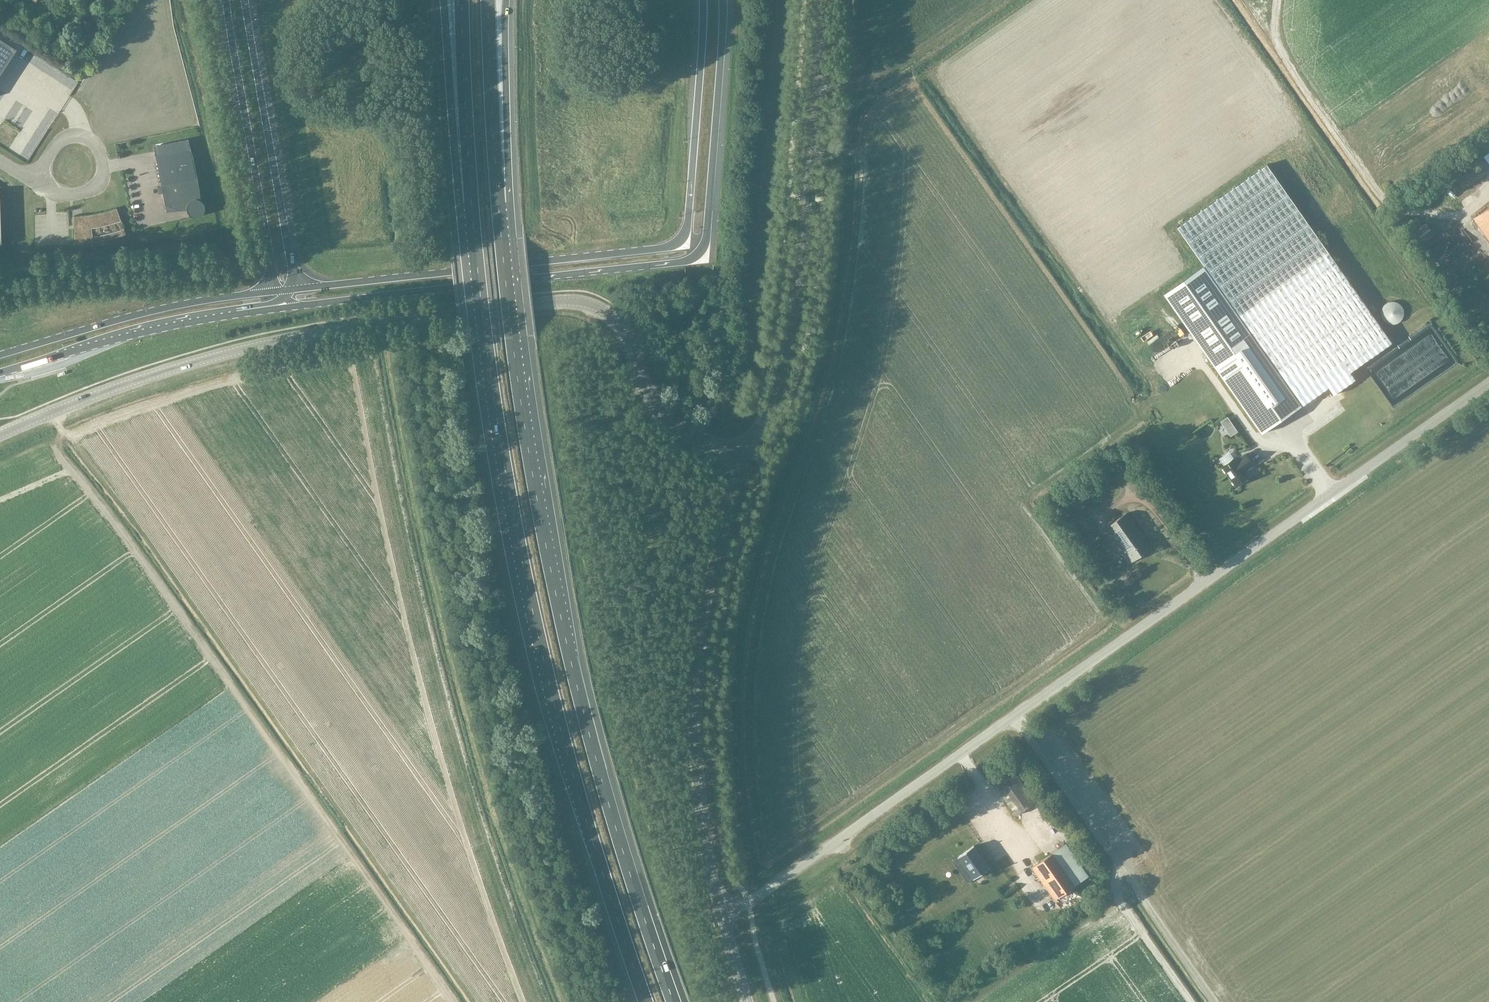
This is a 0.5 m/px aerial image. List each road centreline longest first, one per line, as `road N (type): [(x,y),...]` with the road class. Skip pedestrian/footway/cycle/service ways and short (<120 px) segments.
road 1 (unclassified): [(721,910),(748,902),(1488,382)]
road 2 (tertiary): [(746,455),(666,422),(621,326),(596,307),(572,303),(286,339),(141,379),(0,434)]
road 3 (motorway): [(471,202),(526,580),(575,783),(646,1001)]
road 4 (motorway): [(674,1001),(568,650),(518,386),(498,203)]
road 5 (tertiary): [(746,455),(795,308),(821,0)]
road 6 (tertiary): [(721,910),(699,786),(697,669),(708,591),(746,455)]
road 7 (primary): [(285,308),(686,261),(704,244)]
road 8 (primary): [(669,248),(295,289)]
road 9 (motorway): [(225,0),(273,291)]
road 10 (motorway): [(295,289),(244,0)]
road 11 (primary): [(0,374),(200,320),(285,308)]
road 12 (primary): [(273,291),(115,323),(0,356)]
road 13 (motorway): [(704,0),(687,225),(669,248)]
road 14 (motorway): [(704,244),(723,0)]
road 15 (motorway): [(445,0),(455,154),(471,202)]
road 16 (motorway): [(498,203),(488,0)]
road 17 (motorway): [(498,203),(505,0)]
road 18 (motorway): [(461,0),(471,202)]

